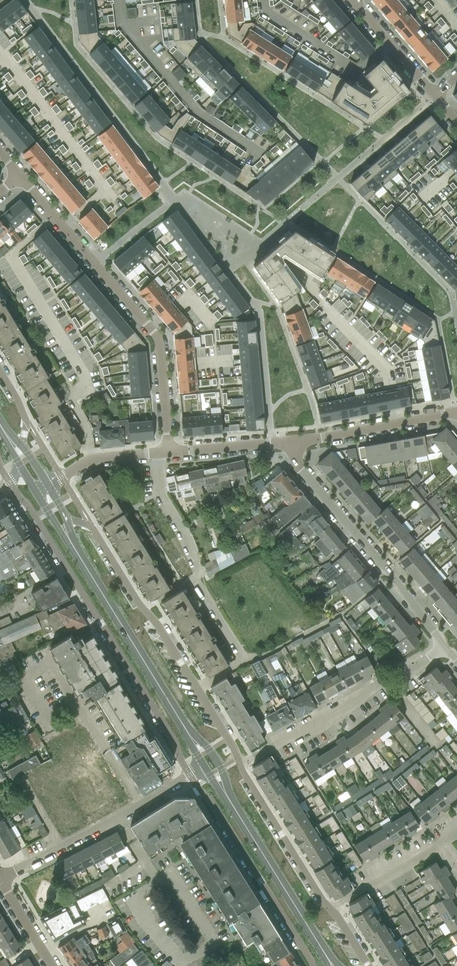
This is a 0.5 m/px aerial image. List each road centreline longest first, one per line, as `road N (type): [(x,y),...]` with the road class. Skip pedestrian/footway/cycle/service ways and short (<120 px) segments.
road 1 (residential): [(9,483),(190,776)]
road 2 (residential): [(18,176),(156,336),(169,452)]
road 3 (residential): [(238,764),(90,526),(67,518)]
road 4 (residential): [(448,646),(299,471),(295,440)]
road 5 (residential): [(238,764),(448,646)]
road 6 (secondary): [(189,735),(67,537)]
road 7 (residential): [(190,776),(312,965)]
road 8 (residential): [(0,878),(190,776)]
road 9 (secondary): [(325,953),(226,796)]
road 10 (residential): [(331,909),(238,764)]
road 11 (residential): [(295,440),(456,410)]
road 12 (residential): [(331,909),(447,839)]
road 13 (residential): [(435,97),(352,0)]
road 14 (residential): [(49,485),(93,460),(169,452)]
road 15 (residential): [(169,452),(295,440)]

